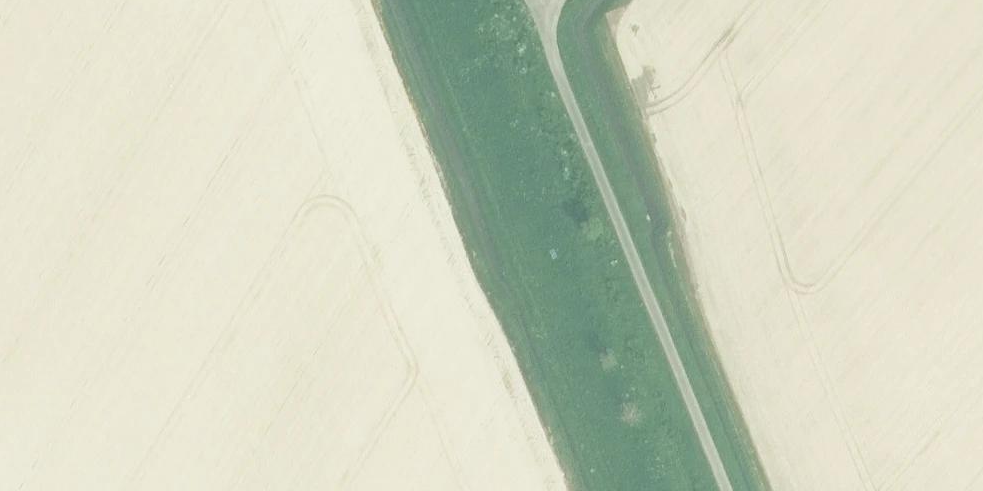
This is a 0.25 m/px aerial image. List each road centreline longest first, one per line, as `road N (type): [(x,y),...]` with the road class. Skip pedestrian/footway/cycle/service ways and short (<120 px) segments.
road 1 (unclassified): [(724,490),(536,8)]

